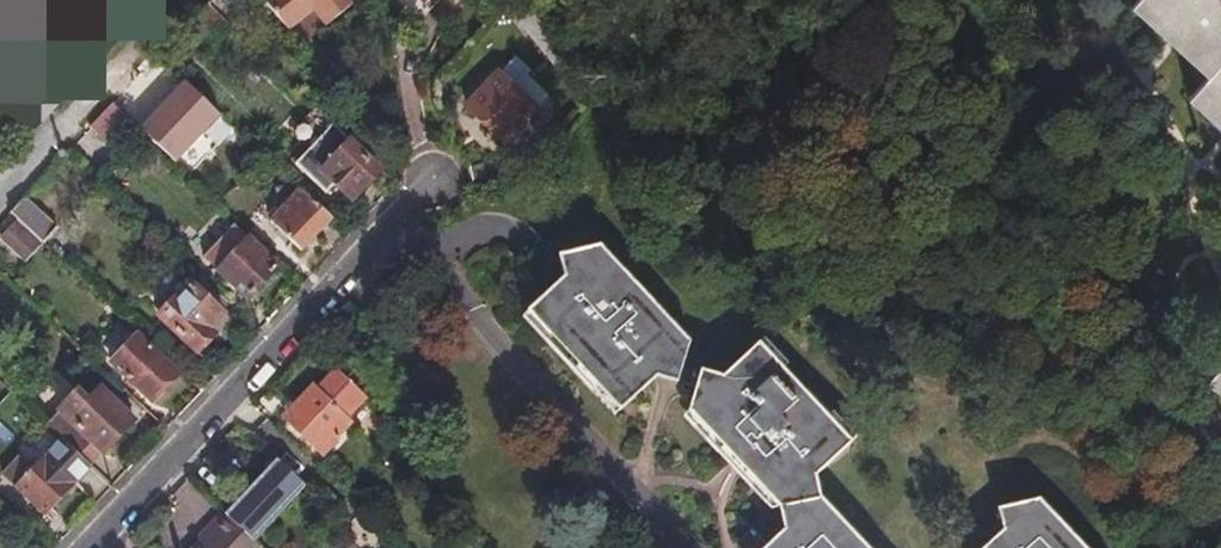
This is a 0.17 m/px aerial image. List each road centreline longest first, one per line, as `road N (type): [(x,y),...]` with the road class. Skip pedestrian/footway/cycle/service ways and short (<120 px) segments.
road 1 (residential): [(437,181),(91,547)]

